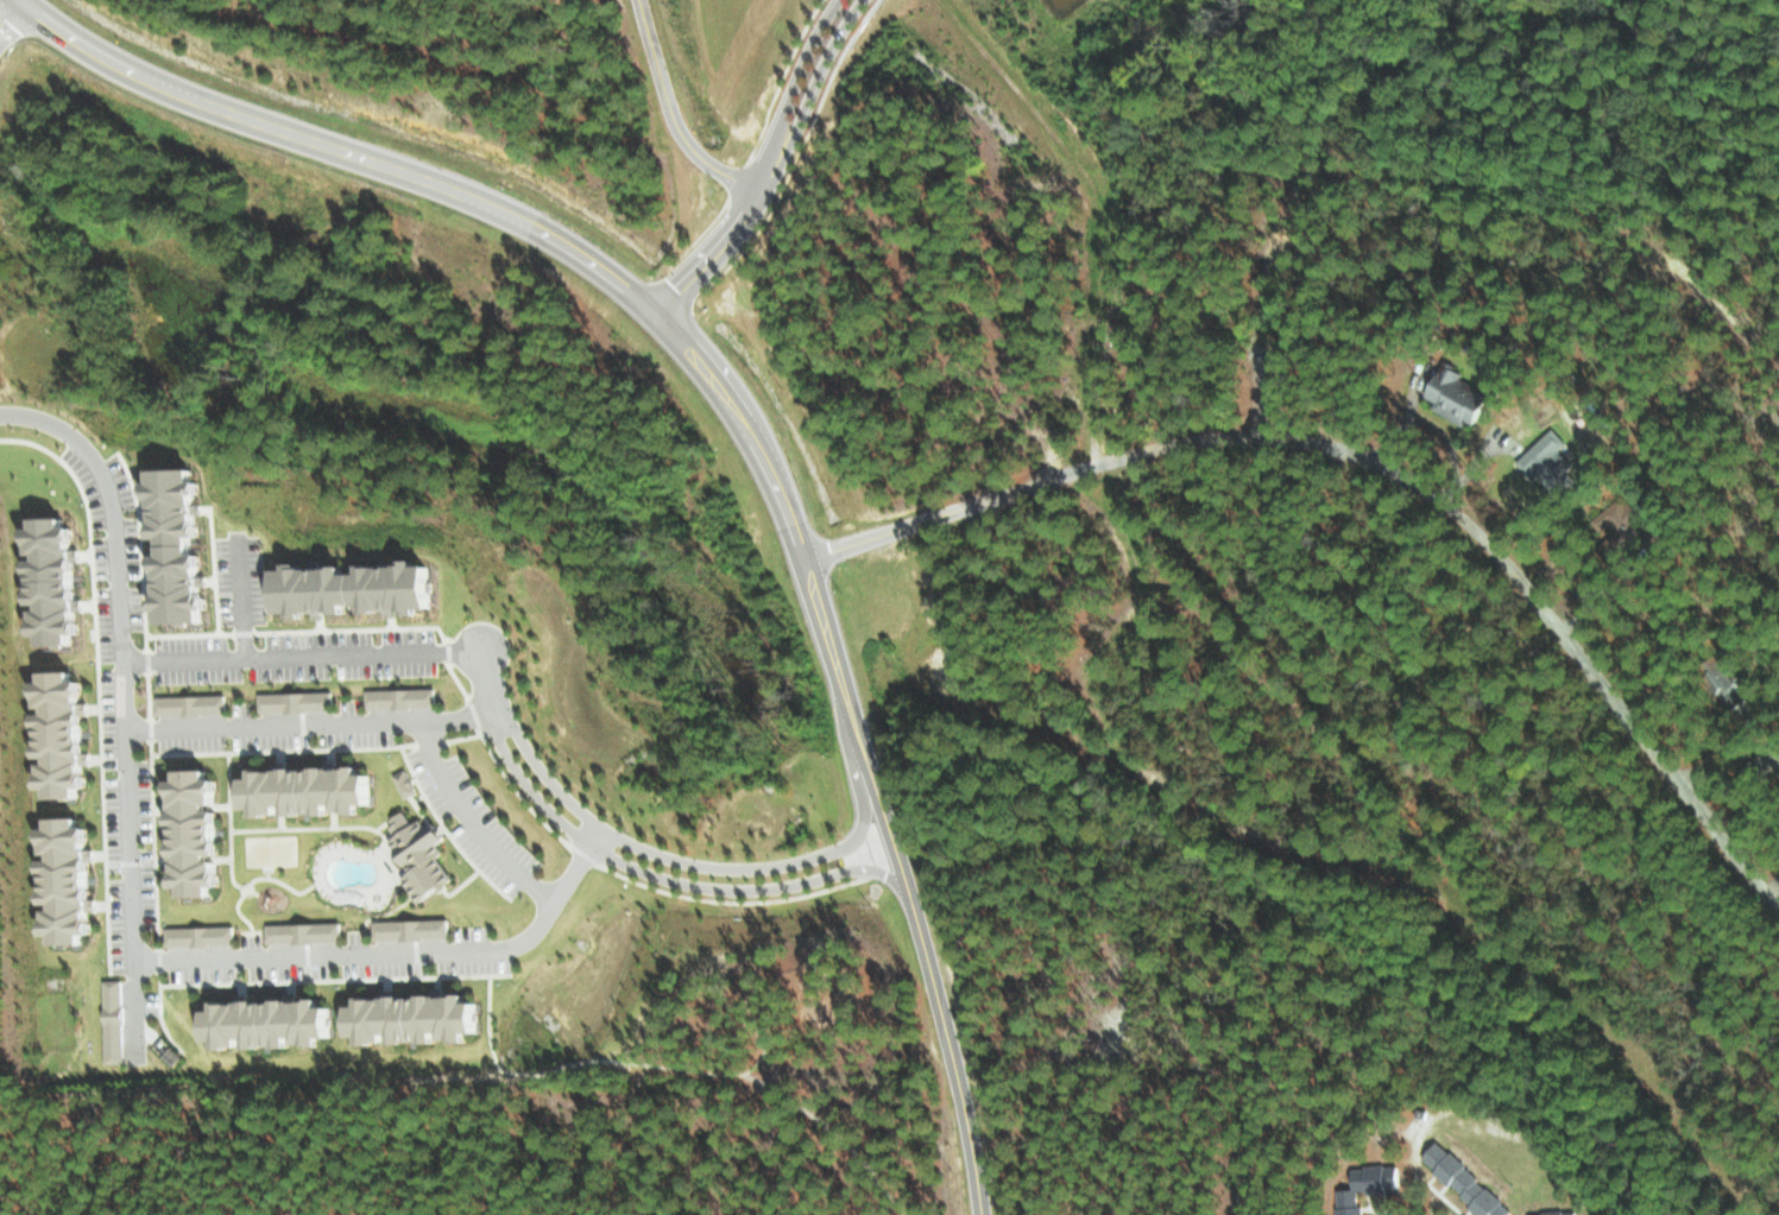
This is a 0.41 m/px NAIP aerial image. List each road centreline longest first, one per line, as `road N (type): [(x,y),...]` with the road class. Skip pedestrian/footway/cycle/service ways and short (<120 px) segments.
road 1 (residential): [(807,563),(1154,451),(1234,442),(1355,462),(1422,494),(1477,536),(1778,912)]
road 2 (secondary): [(854,727),(763,447),(662,314),(589,249),(499,202),(188,82),(47,0)]
road 3 (secondary): [(976,1214),(944,1021),(863,753)]
road 4 (tertiary): [(838,0),(797,75),(781,122),(786,134),(799,127),(865,0)]
road 5 (tertiary): [(759,188),(701,159),(681,135),(639,0)]
road 6 (tertiary): [(662,314),(739,219),(786,134)]

